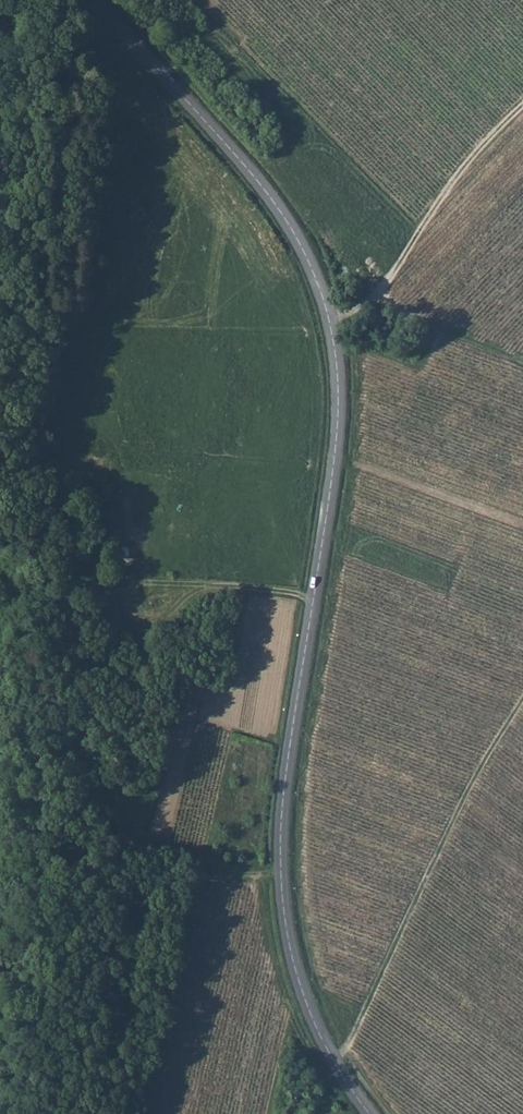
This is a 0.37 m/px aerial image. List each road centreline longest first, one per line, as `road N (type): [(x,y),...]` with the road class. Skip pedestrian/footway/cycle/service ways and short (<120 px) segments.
road 1 (tertiary): [(93,0),(255,178),(295,235),(329,314),(338,436),(284,788),(282,876),(304,997),(371,1113)]
road 2 (track): [(325,1113),(338,1066),(522,699)]
road 3 (track): [(329,314),(360,310),(377,294),(473,159),(522,110)]
road 4 (track): [(522,364),(377,294)]

